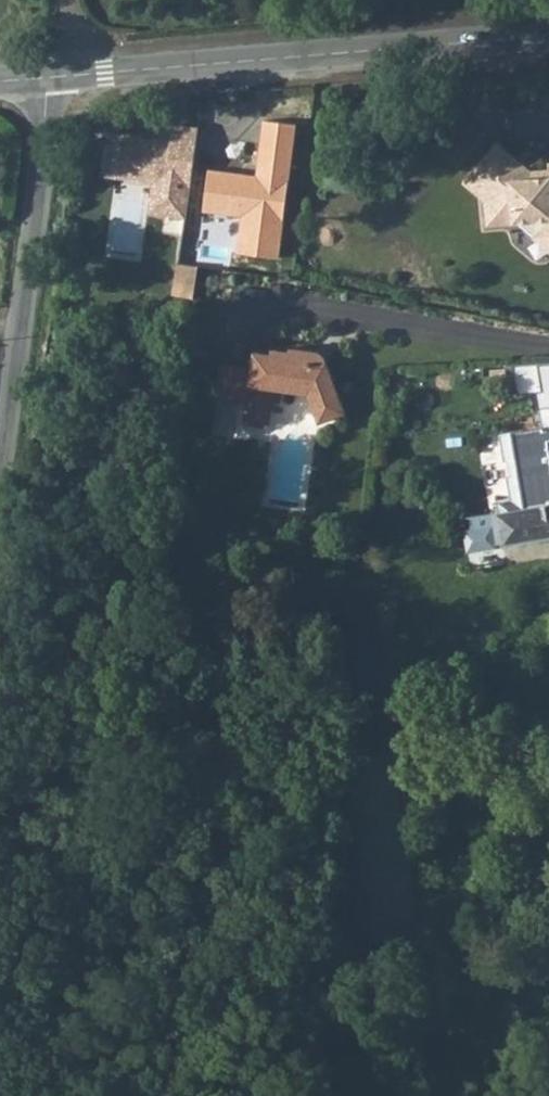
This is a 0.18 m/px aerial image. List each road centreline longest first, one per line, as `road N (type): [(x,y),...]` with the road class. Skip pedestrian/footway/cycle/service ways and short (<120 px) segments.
road 1 (tertiary): [(49,78),(548,34)]
road 2 (residential): [(49,78),(0,430)]

